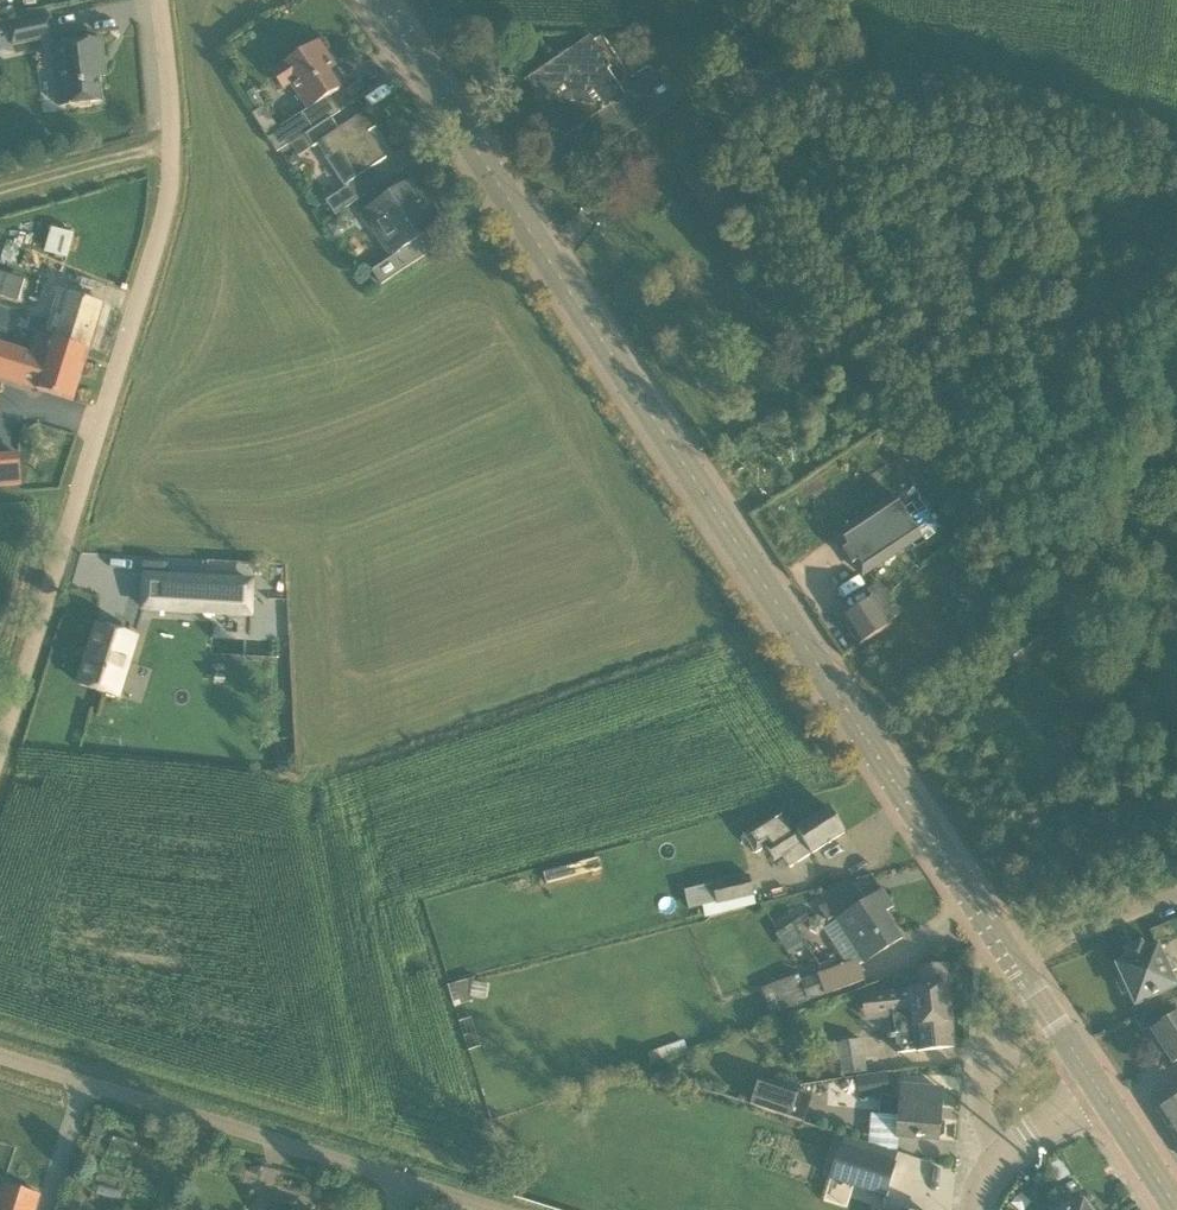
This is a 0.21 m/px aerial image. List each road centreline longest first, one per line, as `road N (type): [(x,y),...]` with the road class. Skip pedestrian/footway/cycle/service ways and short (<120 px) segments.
road 1 (tertiary): [(1015,965),(373,0)]
road 2 (unclassified): [(0,742),(167,188),(155,0)]
road 3 (unclassified): [(403,1183),(0,1056)]
road 4 (unclassified): [(1015,965),(1176,895)]
road 5 (track): [(0,189),(168,142)]
road 6 (tertiary): [(1099,1094),(1015,965)]
road 7 (tertiary): [(1174,1209),(1099,1094)]
road 8 (residential): [(1004,1153),(981,1106),(988,1034)]

